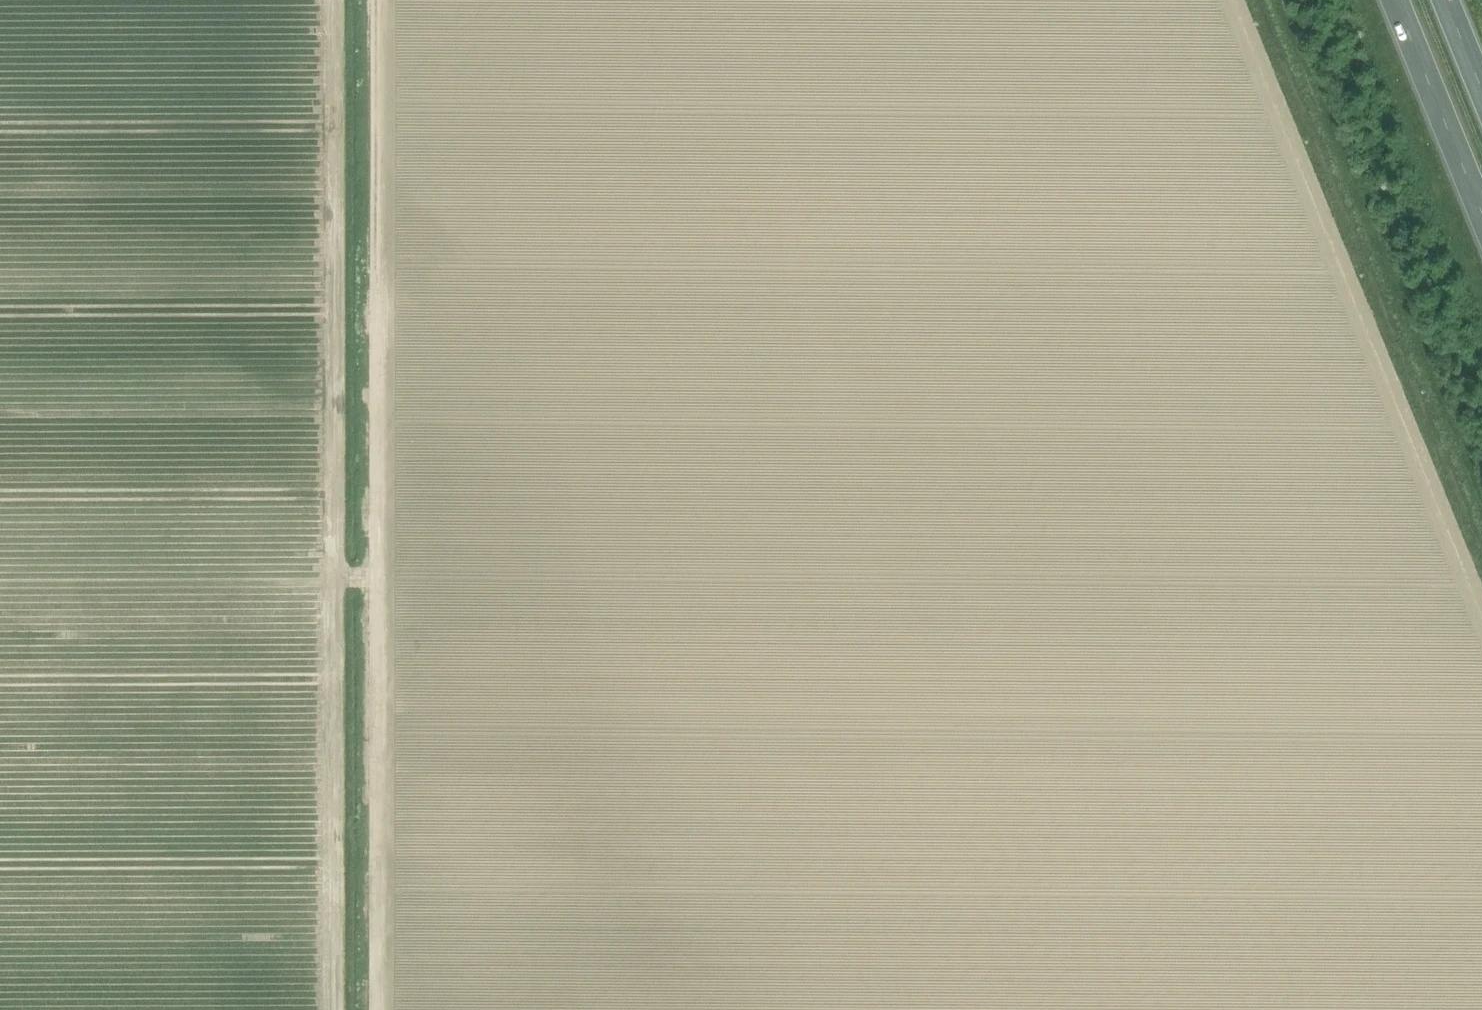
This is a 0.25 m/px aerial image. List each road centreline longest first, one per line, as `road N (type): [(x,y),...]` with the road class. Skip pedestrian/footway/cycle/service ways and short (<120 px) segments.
road 1 (trunk): [(1397,0),(1481,210)]

